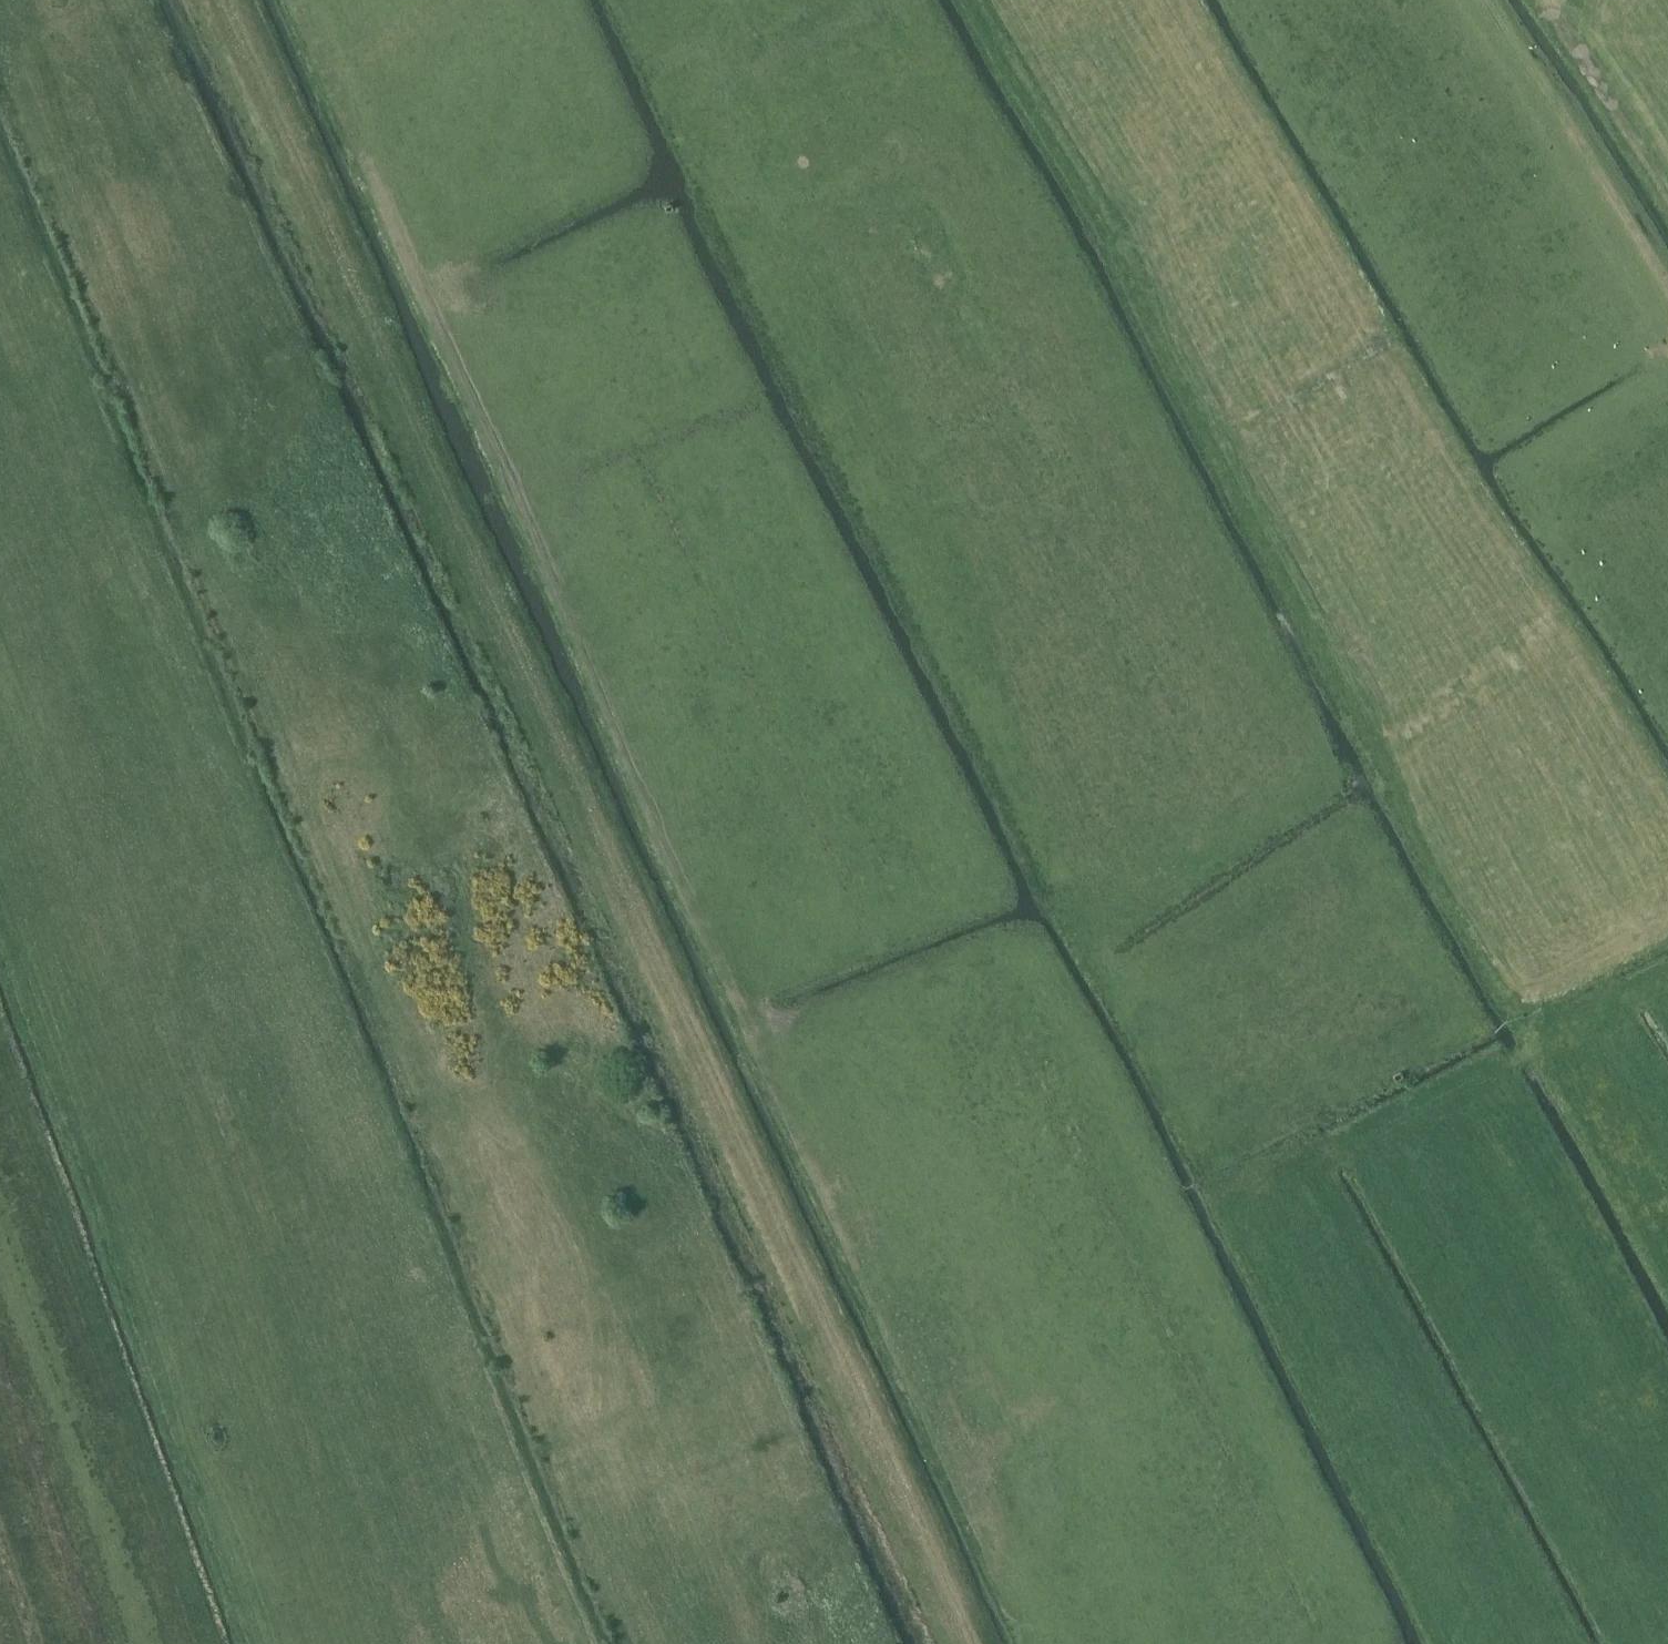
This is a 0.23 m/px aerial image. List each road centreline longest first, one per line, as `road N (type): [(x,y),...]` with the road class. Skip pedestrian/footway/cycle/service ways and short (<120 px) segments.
road 1 (track): [(1436,1643),(634,0)]
road 2 (track): [(224,0),(496,621),(963,1643)]

